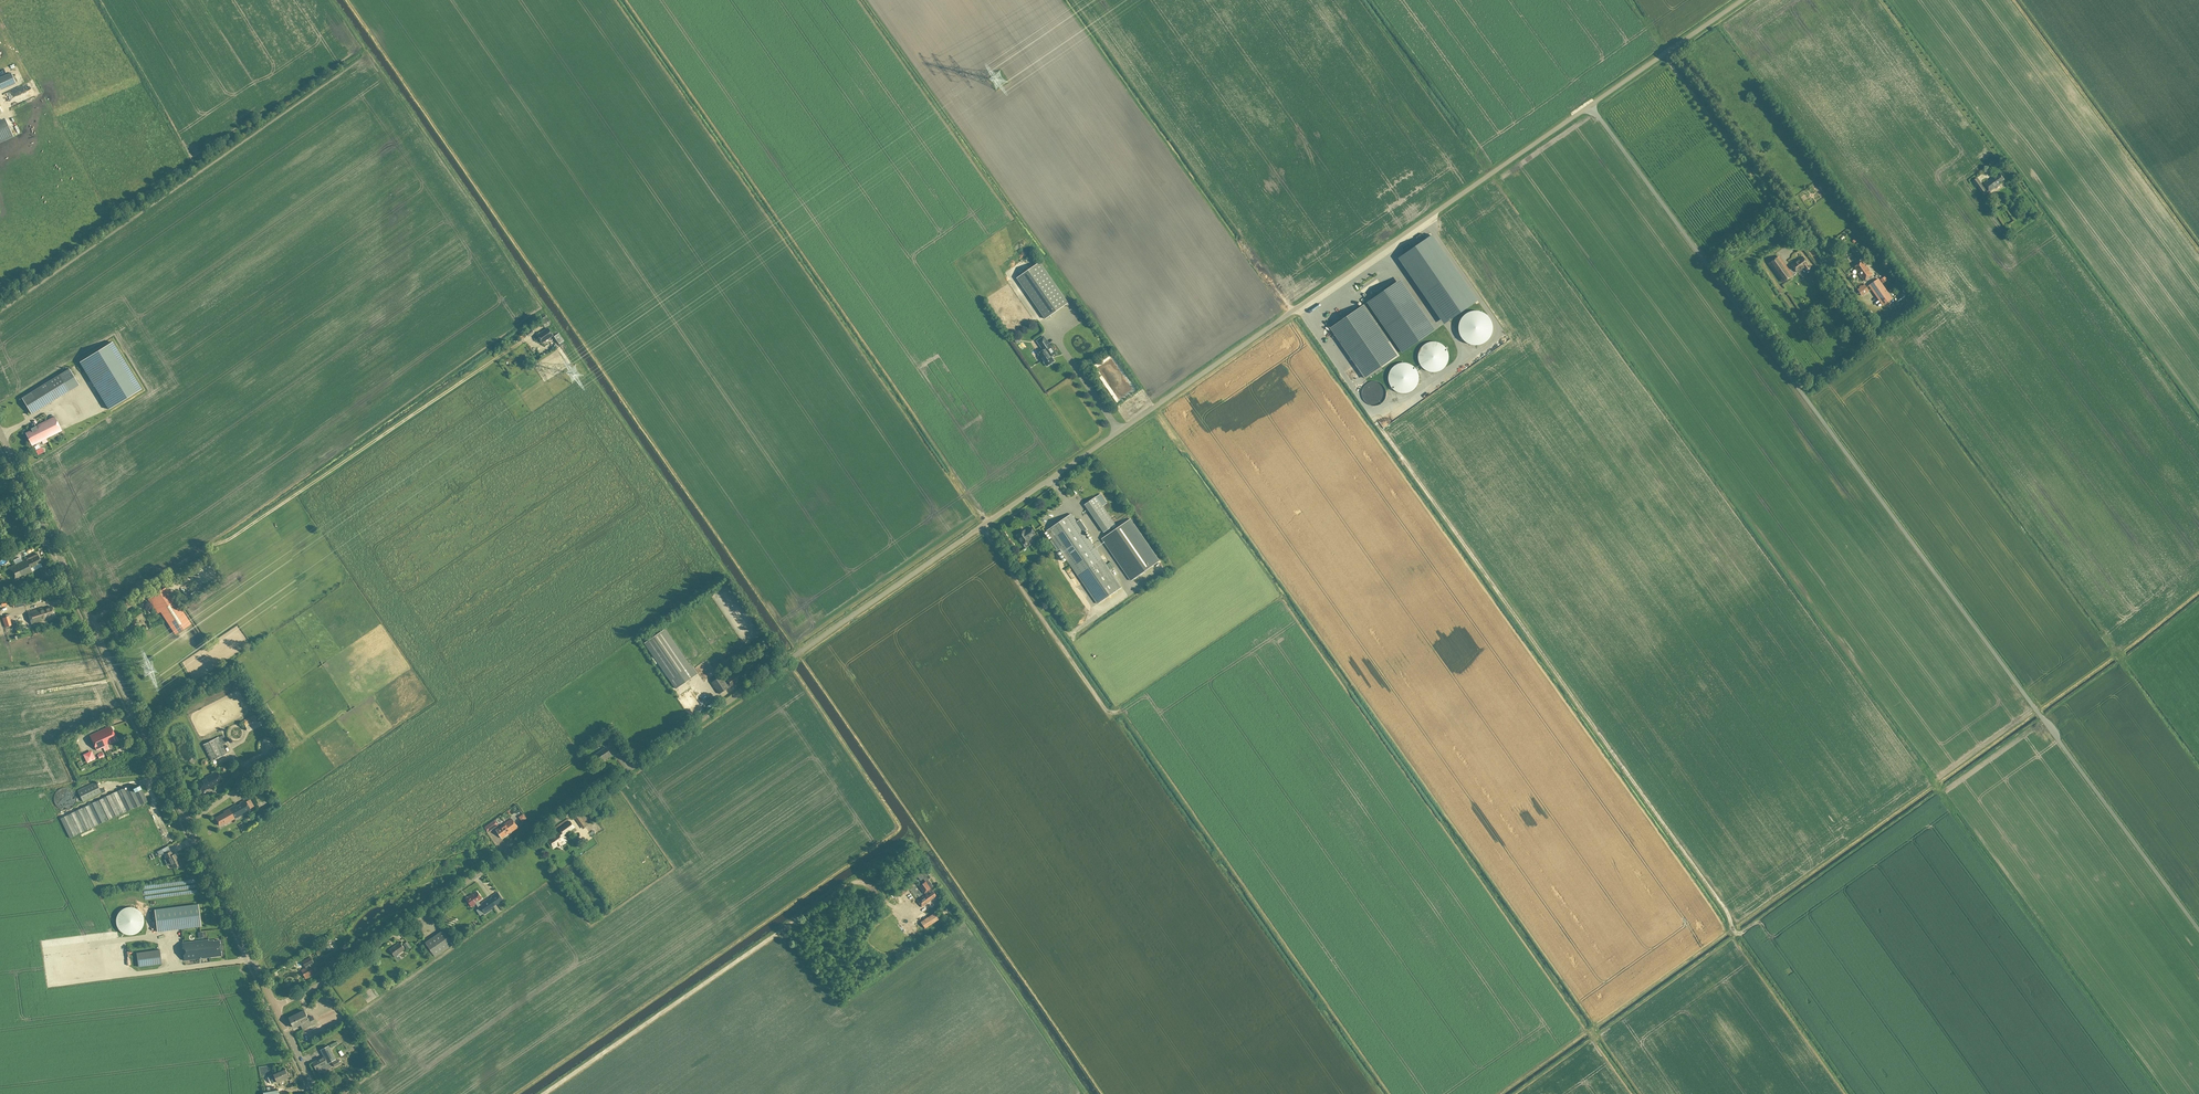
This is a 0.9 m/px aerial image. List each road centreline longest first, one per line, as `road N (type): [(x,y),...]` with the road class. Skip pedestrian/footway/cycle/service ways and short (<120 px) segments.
road 1 (unclassified): [(274,1008),(320,984),(1742,0)]
road 2 (tertiary): [(274,1008),(0,435)]

